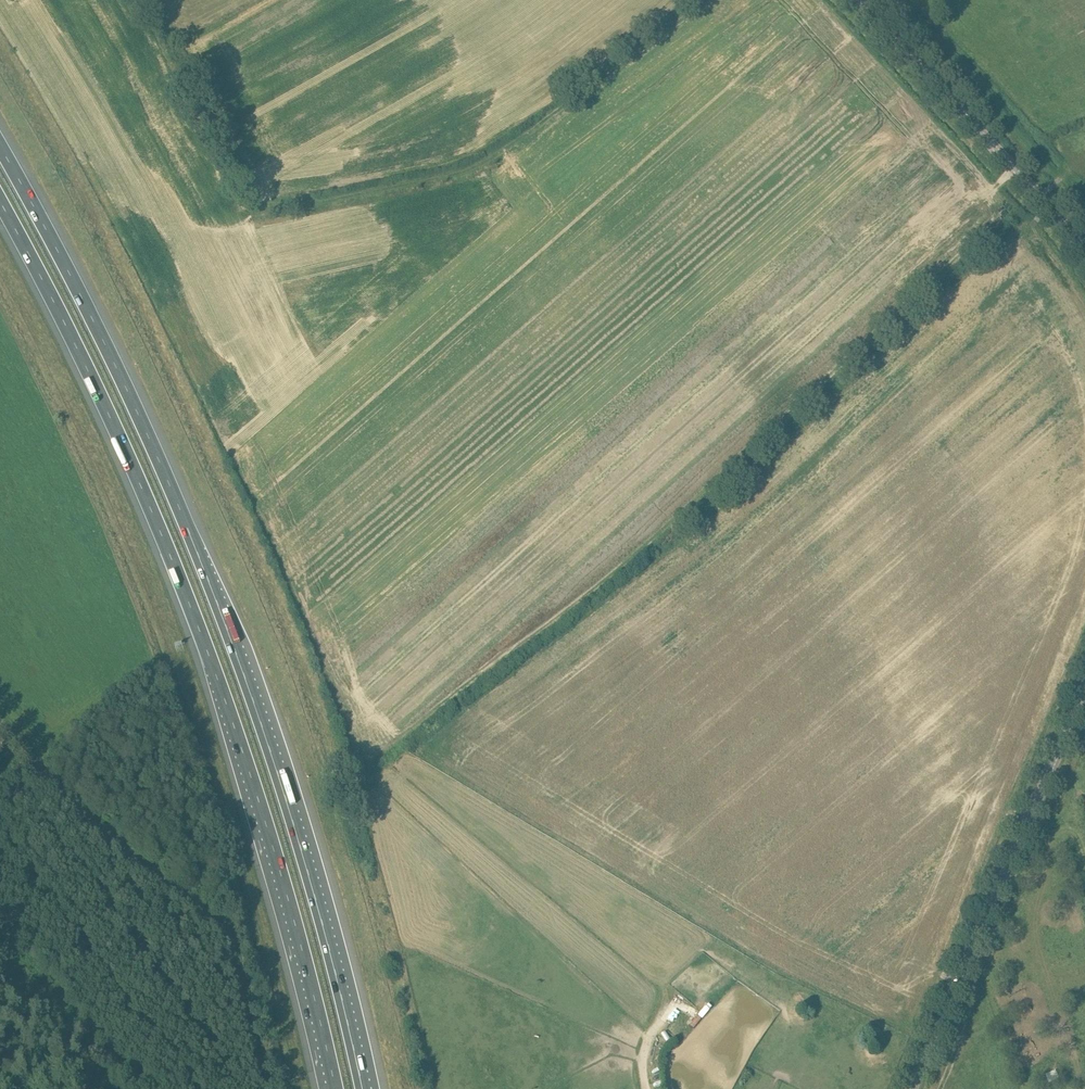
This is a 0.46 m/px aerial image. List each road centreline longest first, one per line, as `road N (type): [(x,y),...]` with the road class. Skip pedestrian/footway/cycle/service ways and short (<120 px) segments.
road 1 (motorway): [(362,1088),(295,825),(197,549),(122,379),(0,146)]
road 2 (motorway): [(0,203),(104,407),(215,668),(302,944),(335,1088)]
road 3 (residential): [(913,1088),(1084,697)]
road 4 (unclassified): [(255,947),(168,882),(0,720)]
road 5 (residential): [(1084,249),(861,0)]

